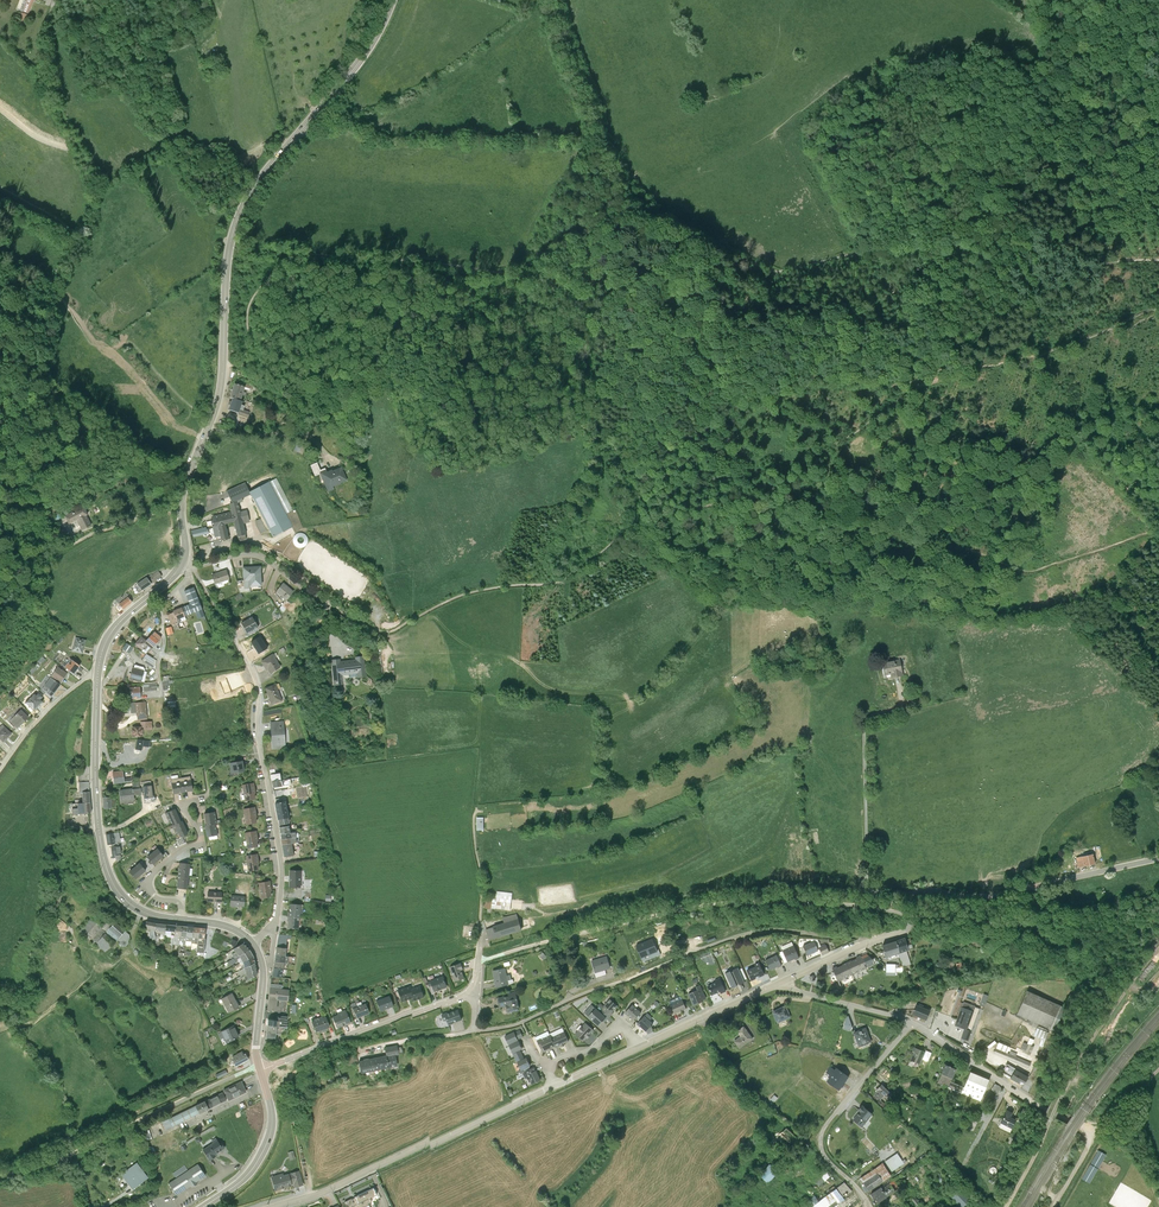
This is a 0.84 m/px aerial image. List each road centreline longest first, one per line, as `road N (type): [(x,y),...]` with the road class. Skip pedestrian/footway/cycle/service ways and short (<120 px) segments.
road 1 (track): [(333,605),(392,632),(460,596),(563,580),(639,524),(791,481),(918,386)]
road 2 (secondary): [(182,563),(182,498),(221,386),(225,278),(238,216),(362,59),(393,0)]
road 3 (track): [(240,364),(252,301),(297,255),(518,276),(584,233)]
road 4 (unclassified): [(1158,863),(989,900),(924,895),(906,935),(779,989)]
road 5 (residential): [(255,946),(280,920),(284,887),(259,688),(193,569)]
road 6 (track): [(584,233),(636,229),(776,272),(873,250)]
road 7 (secondary): [(181,921),(133,907),(107,870),(97,802),(98,669)]
road 8 (track): [(1158,957),(1094,1046),(1012,1206)]
road 9 (unclassified): [(553,1091),(305,1206)]
road 10 (track): [(918,386),(1036,357),(1158,309)]
road 11 (unclassified): [(701,953),(519,1027),(470,1035)]
road 12 (unclassified): [(914,1029),(818,1147),(866,1206)]
road 13 (residential): [(262,1072),(471,996)]
road 14 (track): [(876,946),(766,935),(701,953)]
road 15 (secondary): [(215,1206),(253,1178),(273,1144),(276,1117),(262,1072)]
road 16 (track): [(1008,228),(1031,228),(1084,262),(1158,259)]
road 17 (residential): [(193,569),(253,554),(333,605)]
road 18 (unclassified): [(1046,1113),(914,1029)]
road 19 (unclassified): [(779,989),(637,1053)]
road 20 (unclassified): [(0,770),(56,701),(98,669)]
road 21 (unclassified): [(914,1029),(779,989)]
road 22 (secondary): [(98,669),(113,631),(182,563)]
road 23 (track): [(873,250),(946,246),(1008,228)]
road 24 (secondary): [(262,1072),(266,970),(255,946)]
road 25 (residential): [(181,921),(181,906),(151,891),(153,878),(203,838)]
road 26 (track): [(0,458),(12,479),(0,526),(18,574)]

